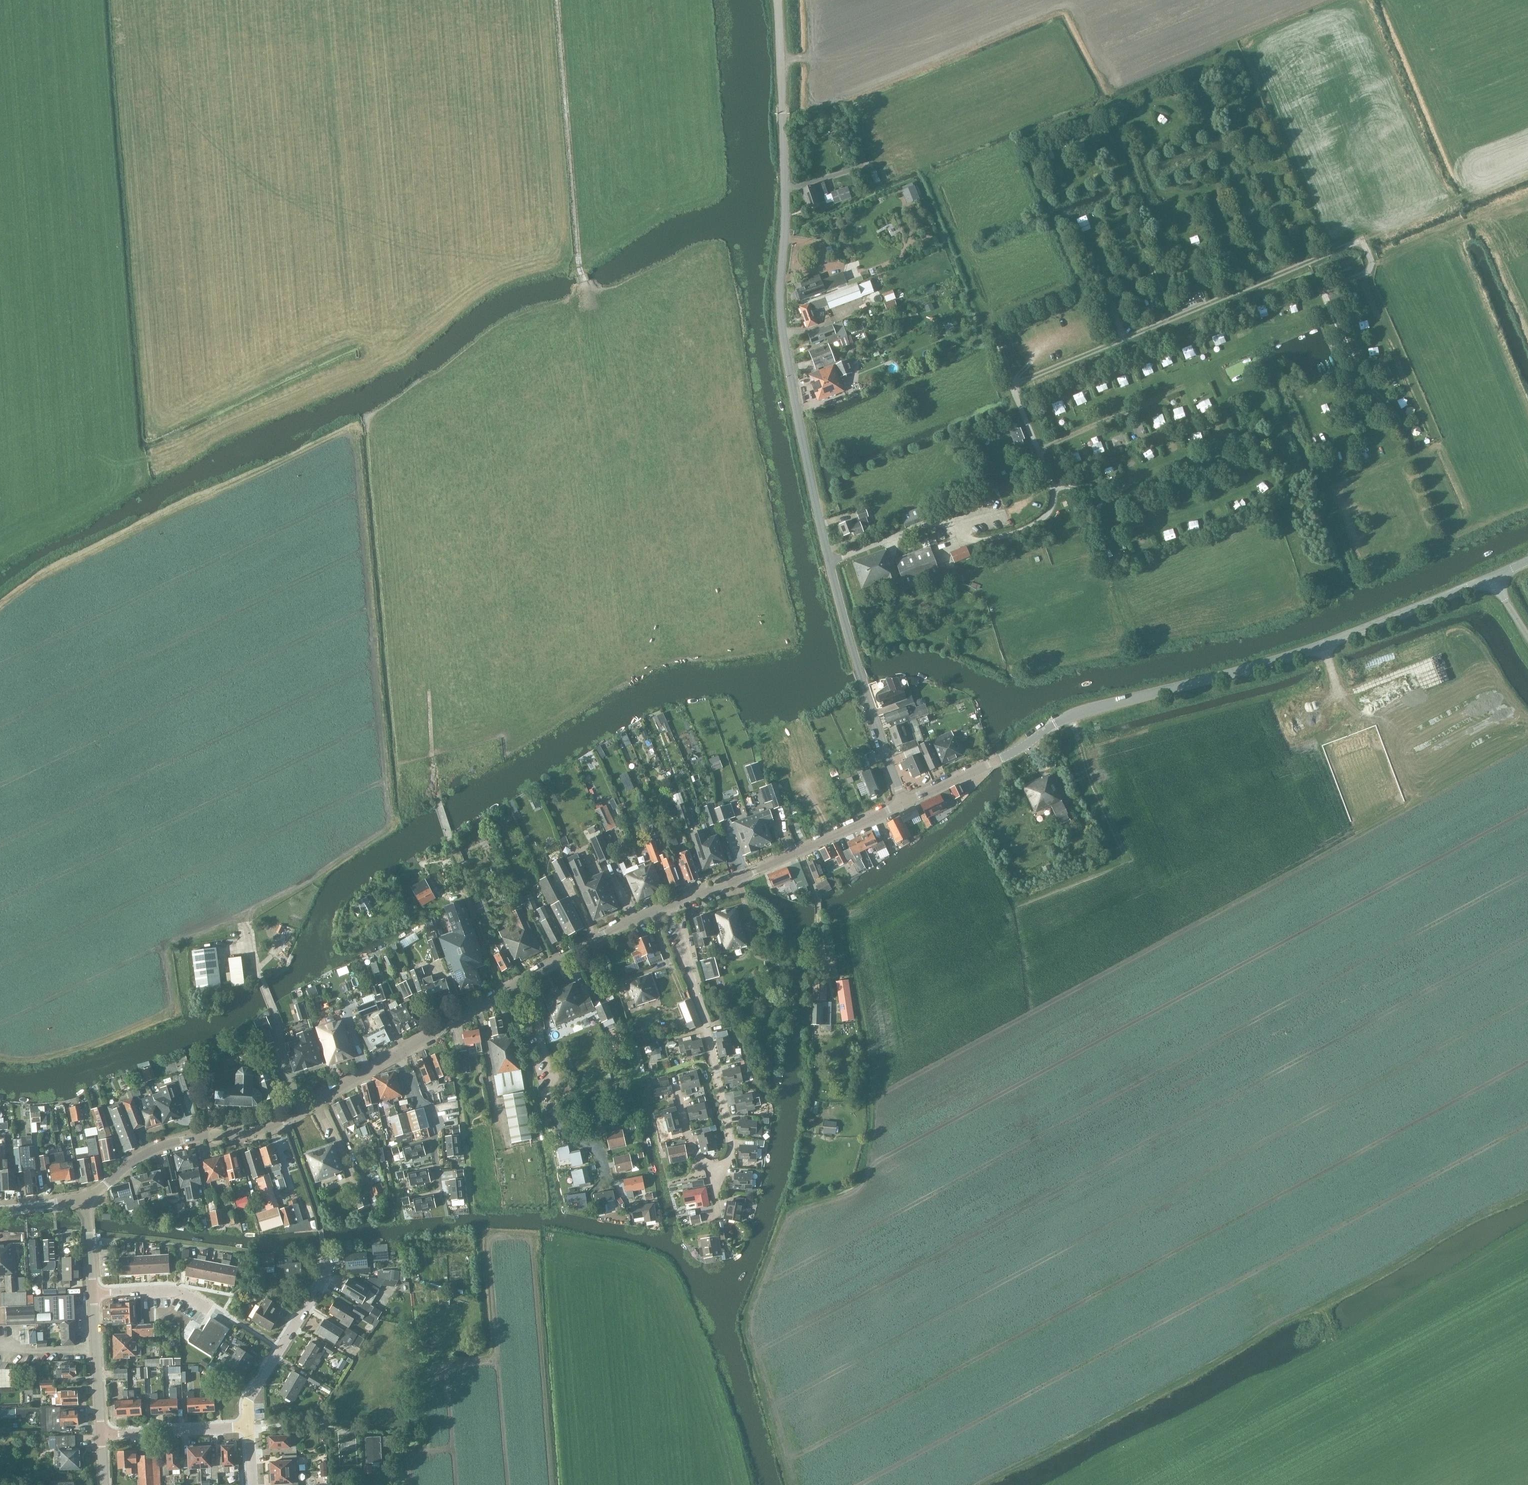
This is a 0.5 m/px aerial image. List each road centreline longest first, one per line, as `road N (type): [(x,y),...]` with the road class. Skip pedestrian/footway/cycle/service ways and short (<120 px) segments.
road 1 (unclassified): [(904,802),(826,550),(785,340),(778,0)]
road 2 (tertiary): [(904,802),(1072,714),(1296,660),(1495,582)]
road 3 (tertiary): [(85,1199),(152,1150),(272,1128),(523,980)]
road 4 (residential): [(714,1165),(728,1156),(731,1142),(674,901)]
road 5 (tertiary): [(674,901),(904,802)]
road 6 (residential): [(606,1182),(597,1148),(561,1128),(523,980)]
road 7 (tertiary): [(523,980),(674,901)]
road 8 (track): [(503,992),(451,844)]
road 9 (track): [(429,699),(438,803),(451,844)]
road 10 (residential): [(247,1427),(103,1436)]
road 11 (tertiary): [(103,1436),(93,1293)]

